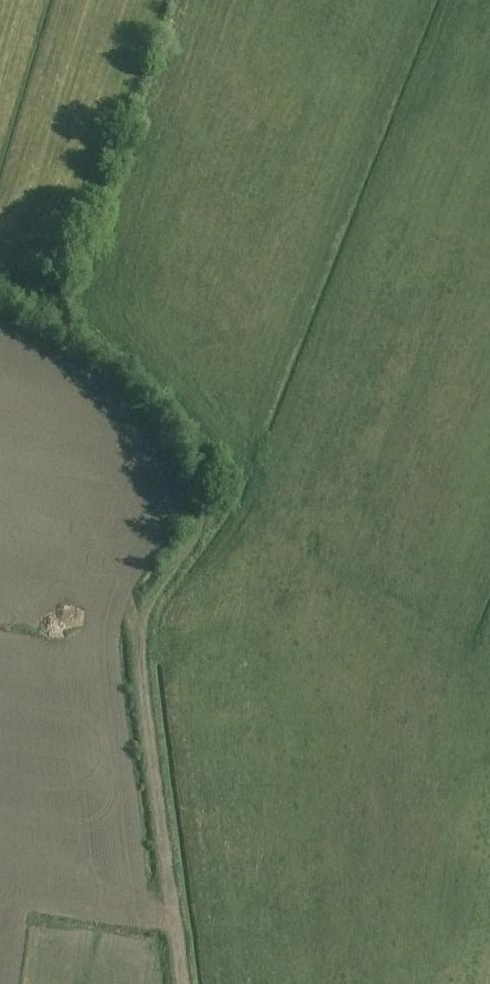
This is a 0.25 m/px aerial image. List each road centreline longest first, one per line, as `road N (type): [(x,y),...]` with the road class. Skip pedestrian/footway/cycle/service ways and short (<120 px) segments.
road 1 (track): [(0,303),(134,378),(182,447),(204,519),(142,630),(181,983)]

